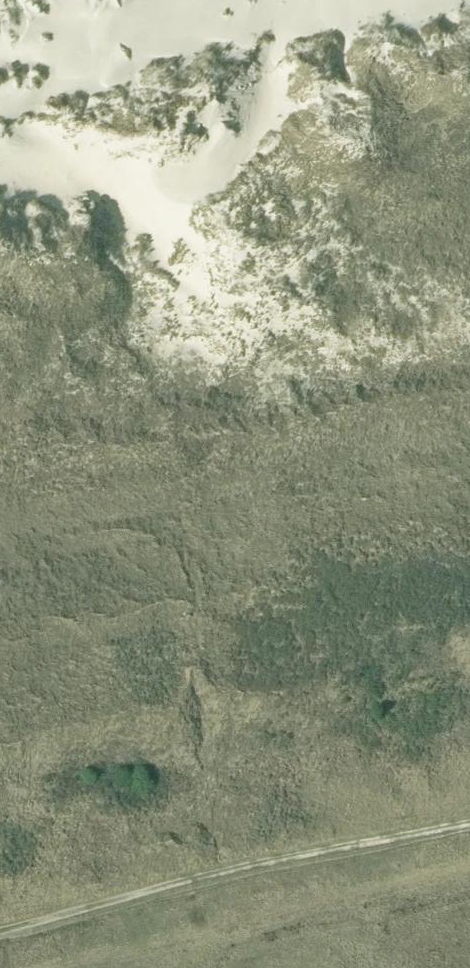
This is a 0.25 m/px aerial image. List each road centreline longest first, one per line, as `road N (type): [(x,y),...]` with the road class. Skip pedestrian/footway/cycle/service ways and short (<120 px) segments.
road 1 (track): [(0,934),(469,819)]

